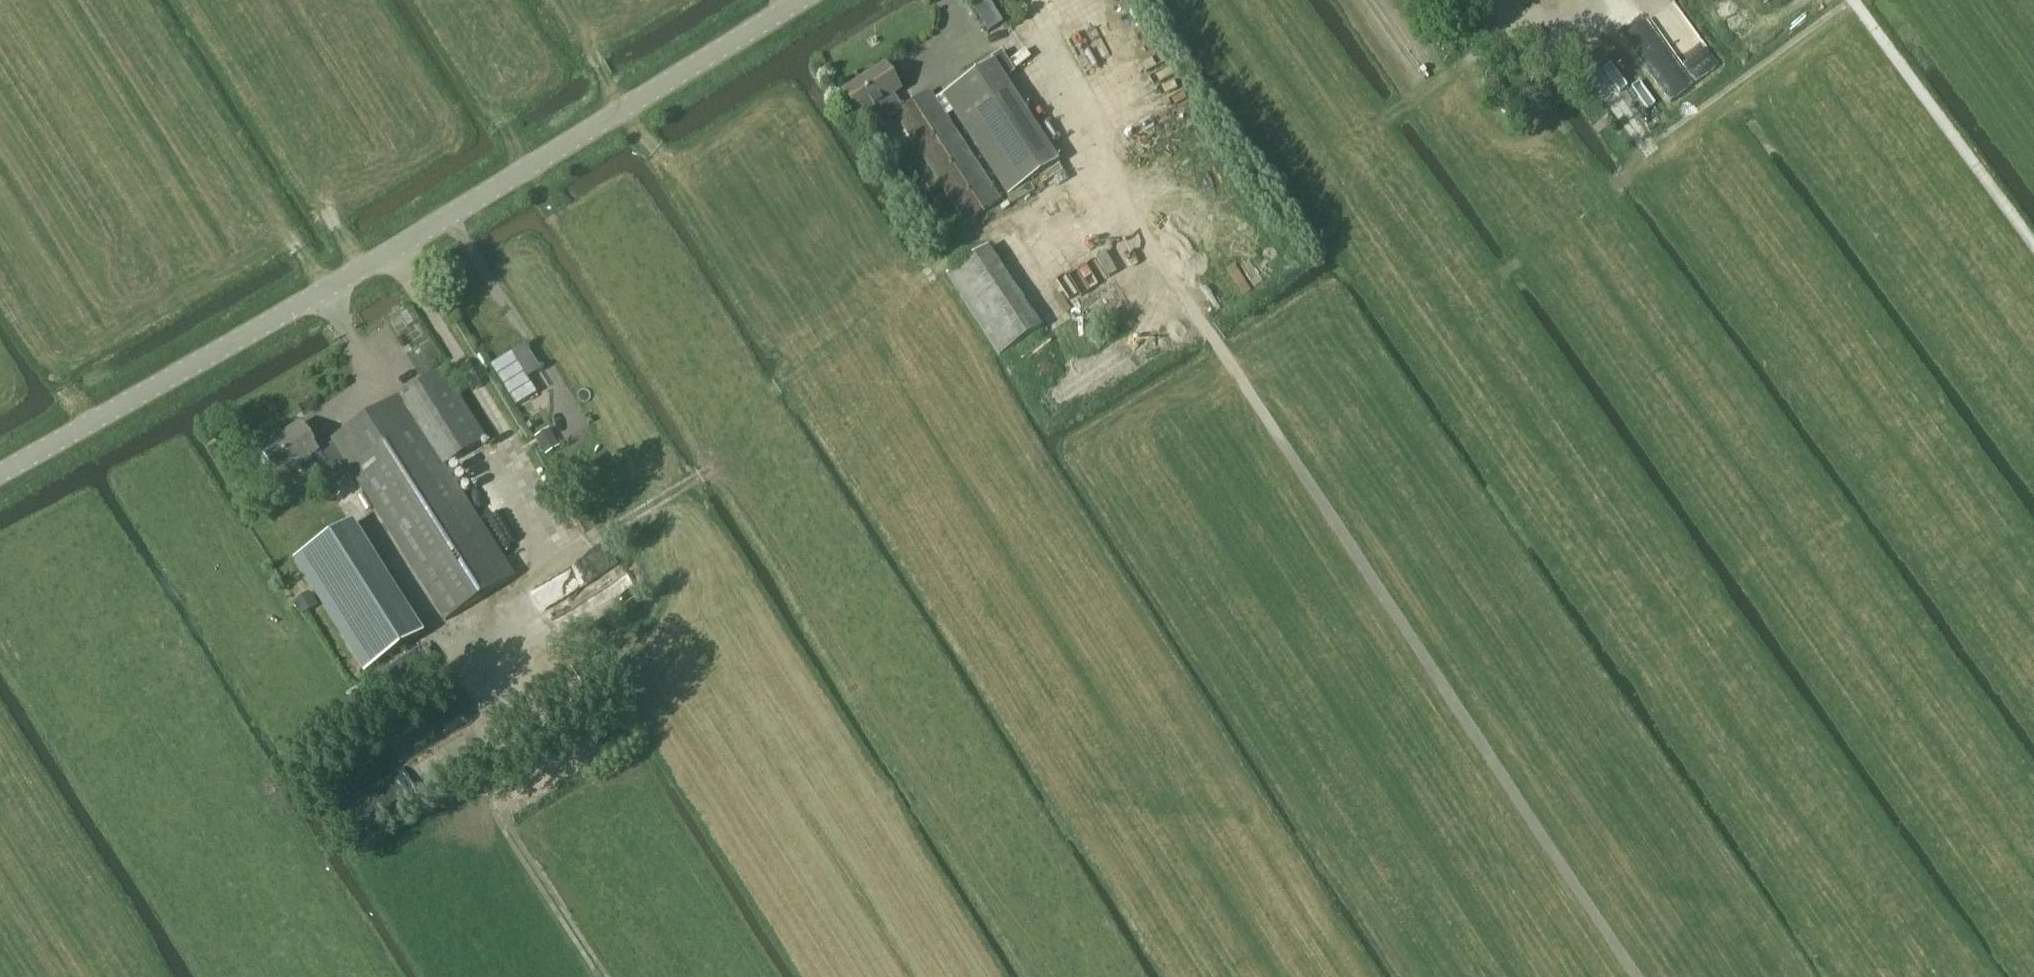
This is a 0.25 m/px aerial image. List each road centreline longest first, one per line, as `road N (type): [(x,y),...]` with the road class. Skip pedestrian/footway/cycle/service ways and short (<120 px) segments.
road 1 (unclassified): [(0,474),(393,252),(802,0)]
road 2 (track): [(1639,976),(1210,335)]
road 3 (track): [(2033,247),(1852,0)]
road 4 (track): [(600,976),(506,830)]

